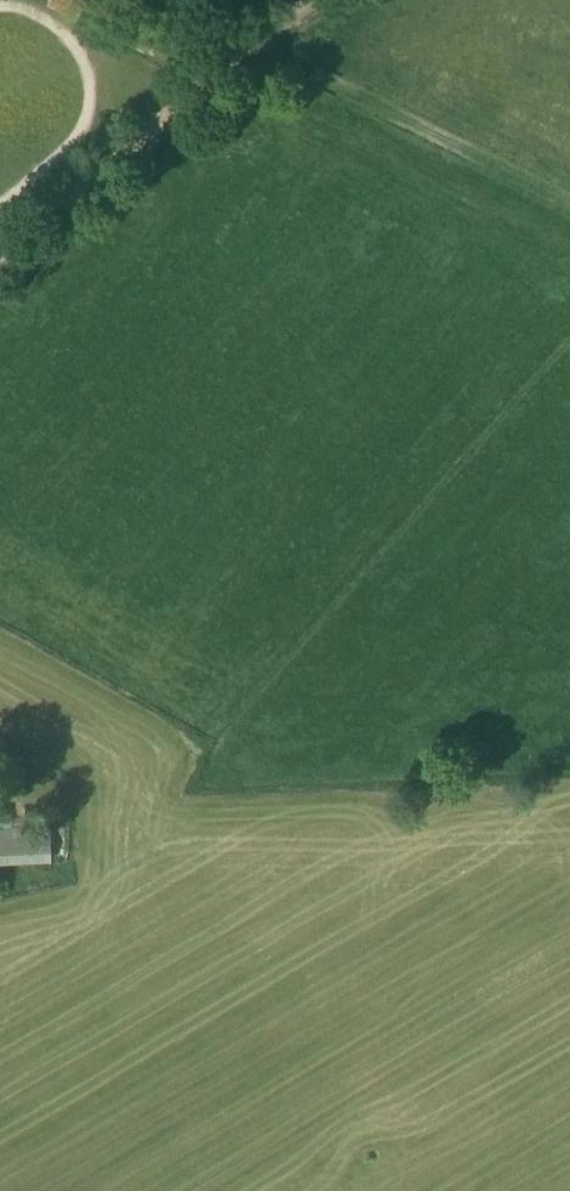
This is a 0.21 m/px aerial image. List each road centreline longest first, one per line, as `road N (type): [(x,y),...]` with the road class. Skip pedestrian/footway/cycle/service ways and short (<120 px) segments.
road 1 (track): [(0,252),(324,0)]
road 2 (track): [(569,773),(430,776)]

